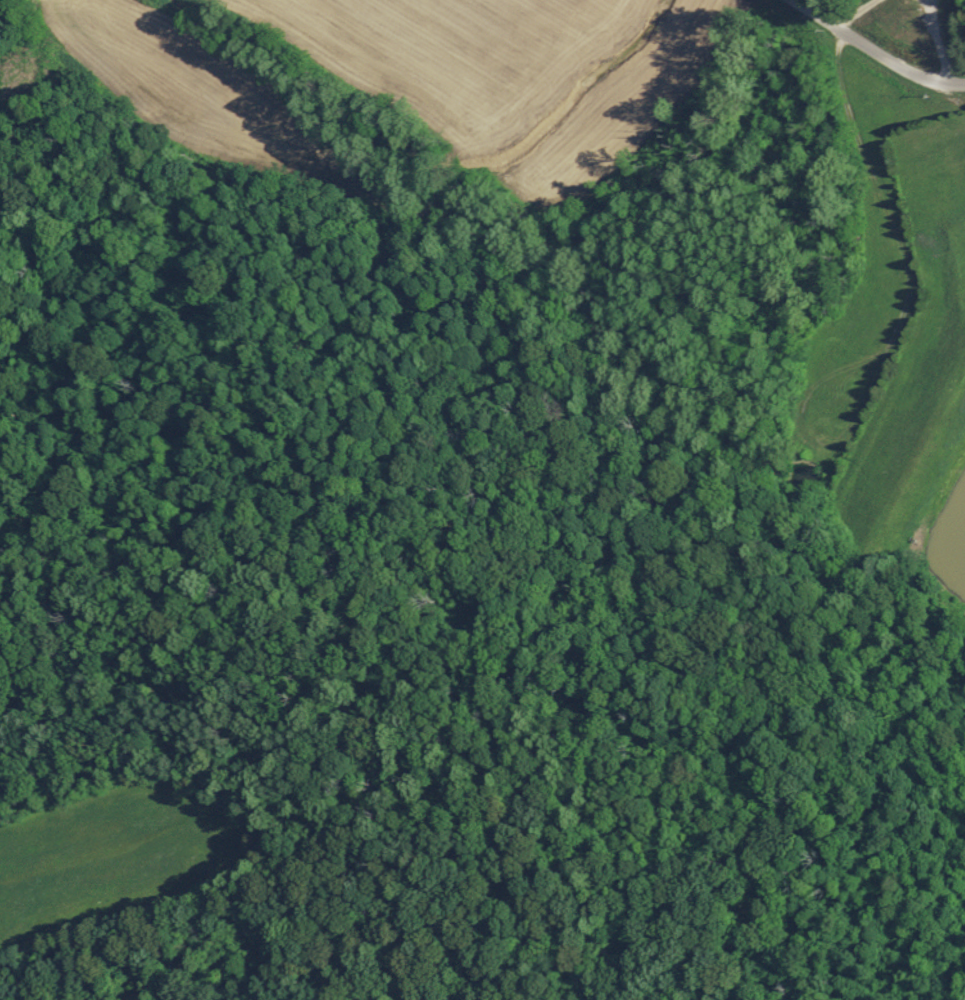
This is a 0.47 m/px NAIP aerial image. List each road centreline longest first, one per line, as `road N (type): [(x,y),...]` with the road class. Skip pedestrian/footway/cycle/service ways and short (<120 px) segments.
road 1 (residential): [(793,0),(916,75),(964,84)]

